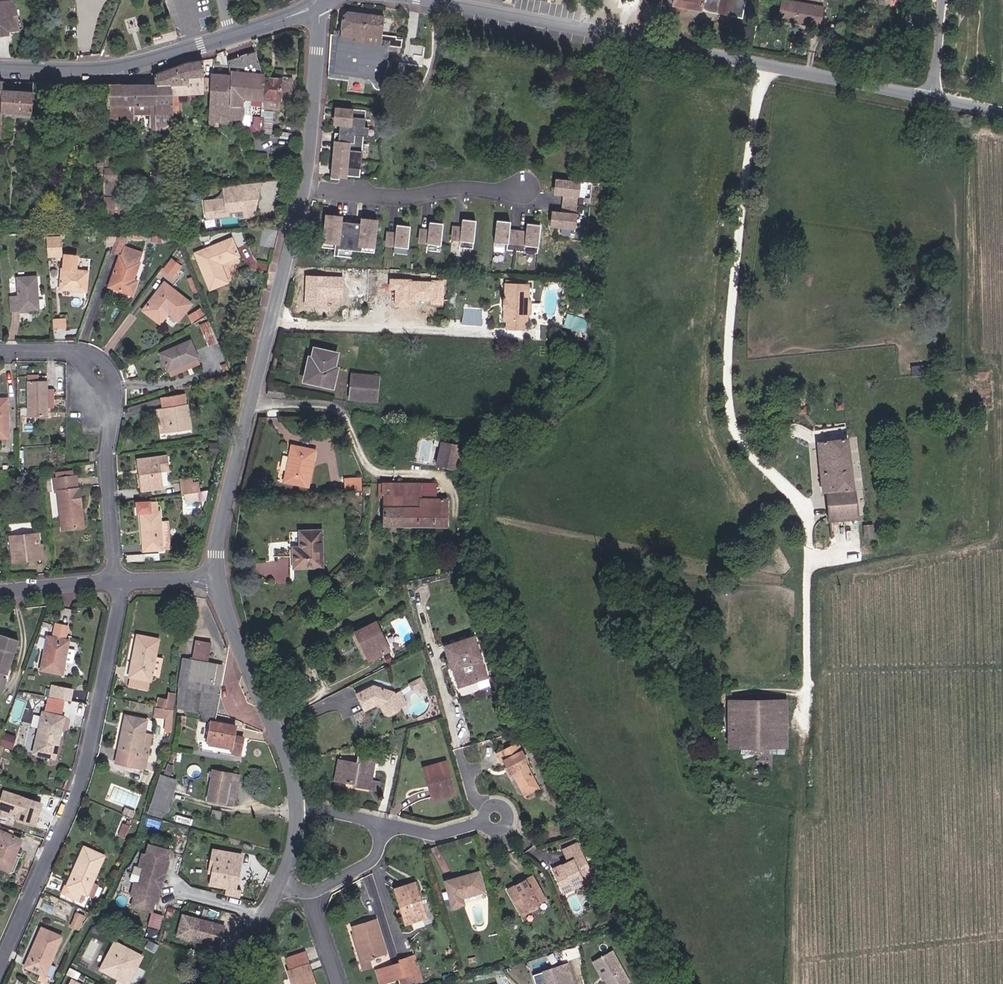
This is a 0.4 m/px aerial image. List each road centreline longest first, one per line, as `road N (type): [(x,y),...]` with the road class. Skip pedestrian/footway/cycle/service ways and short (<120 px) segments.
road 1 (tertiary): [(937,97),(419,0)]
road 2 (residential): [(0,969),(93,761),(121,583)]
road 3 (tertiary): [(317,6),(305,187),(251,403)]
road 4 (residential): [(121,583),(117,409),(93,364),(59,350),(0,350)]
road 5 (tertiary): [(216,578),(281,742),(297,806)]
road 6 (secondary): [(0,68),(129,66),(234,35)]
road 7 (tertiary): [(251,403),(216,578)]
road 8 (residential): [(251,403),(333,406),(363,462),(389,473)]
road 9 (unclassified): [(121,583),(0,592)]

